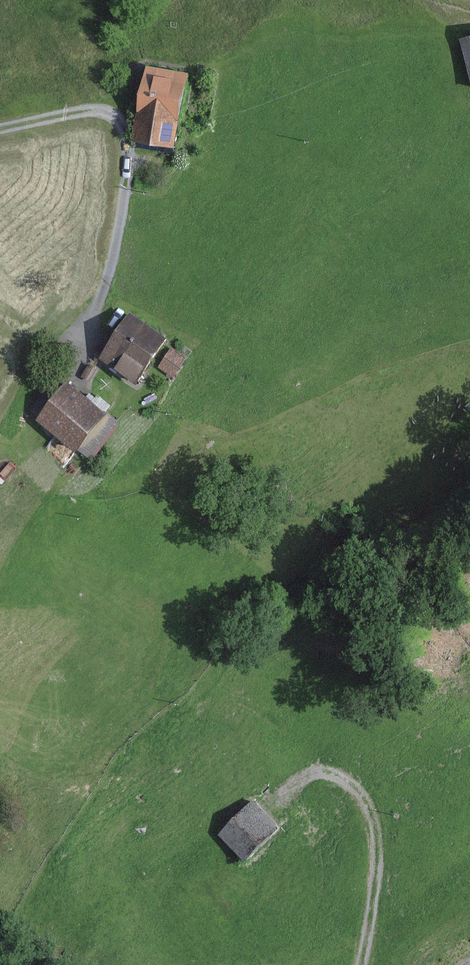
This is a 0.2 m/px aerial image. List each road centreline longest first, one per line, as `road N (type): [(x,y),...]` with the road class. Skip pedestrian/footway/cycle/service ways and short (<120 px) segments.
road 1 (track): [(0,125),(79,115),(100,117),(107,128),(110,181),(76,343)]
road 2 (track): [(281,796),(315,772),(344,775),(371,813),(374,846),(355,964)]

